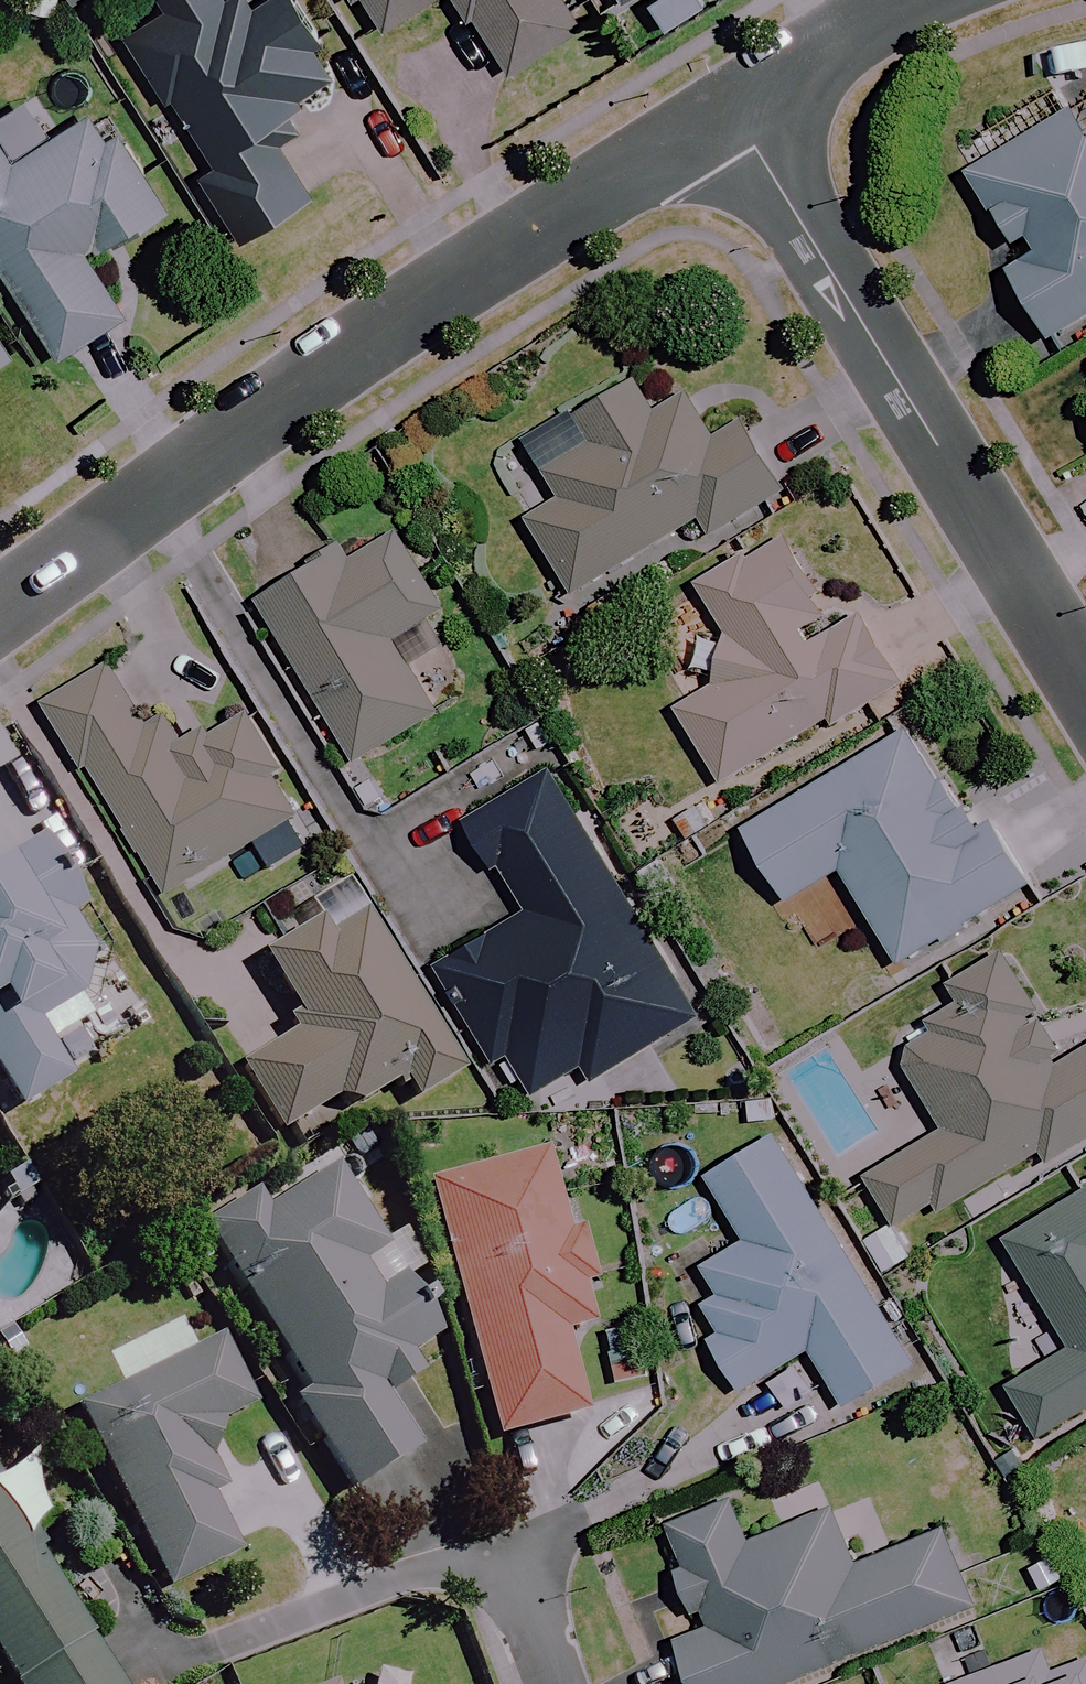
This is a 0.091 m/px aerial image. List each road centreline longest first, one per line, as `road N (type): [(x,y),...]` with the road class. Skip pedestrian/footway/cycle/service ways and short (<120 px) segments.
road 1 (tertiary): [(0,615),(326,372),(731,108)]
road 2 (residential): [(731,108),(1085,691)]
road 3 (residential): [(217,1652),(514,1550),(554,1683)]
road 4 (tertiary): [(731,108),(923,0)]

